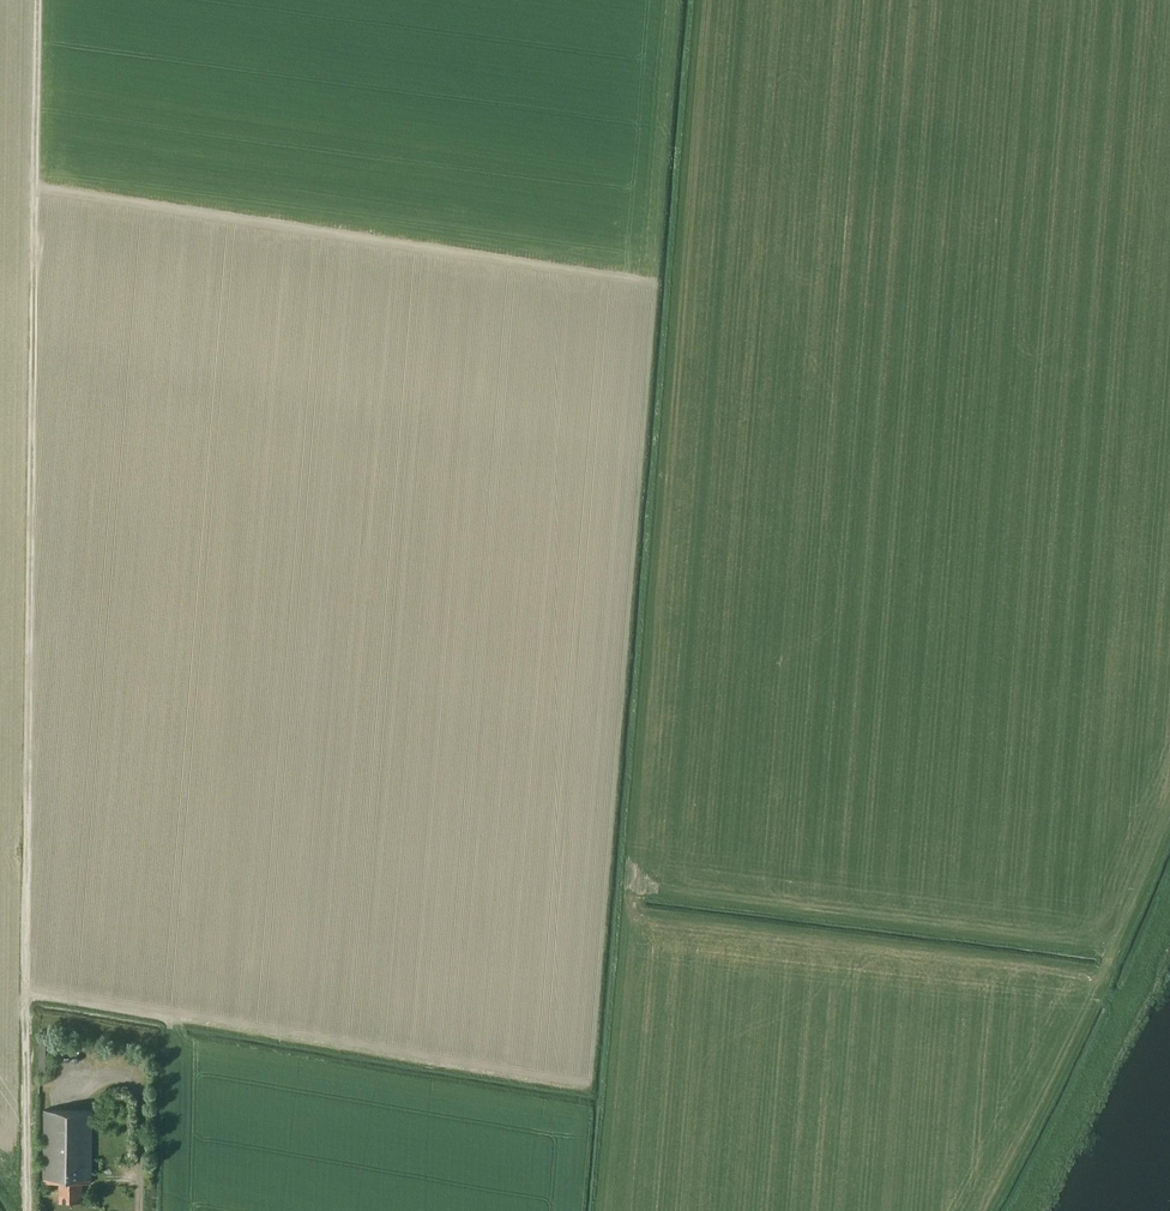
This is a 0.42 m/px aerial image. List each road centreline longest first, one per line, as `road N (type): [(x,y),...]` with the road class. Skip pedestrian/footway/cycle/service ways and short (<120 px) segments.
road 1 (track): [(25,1210),(37,0)]

